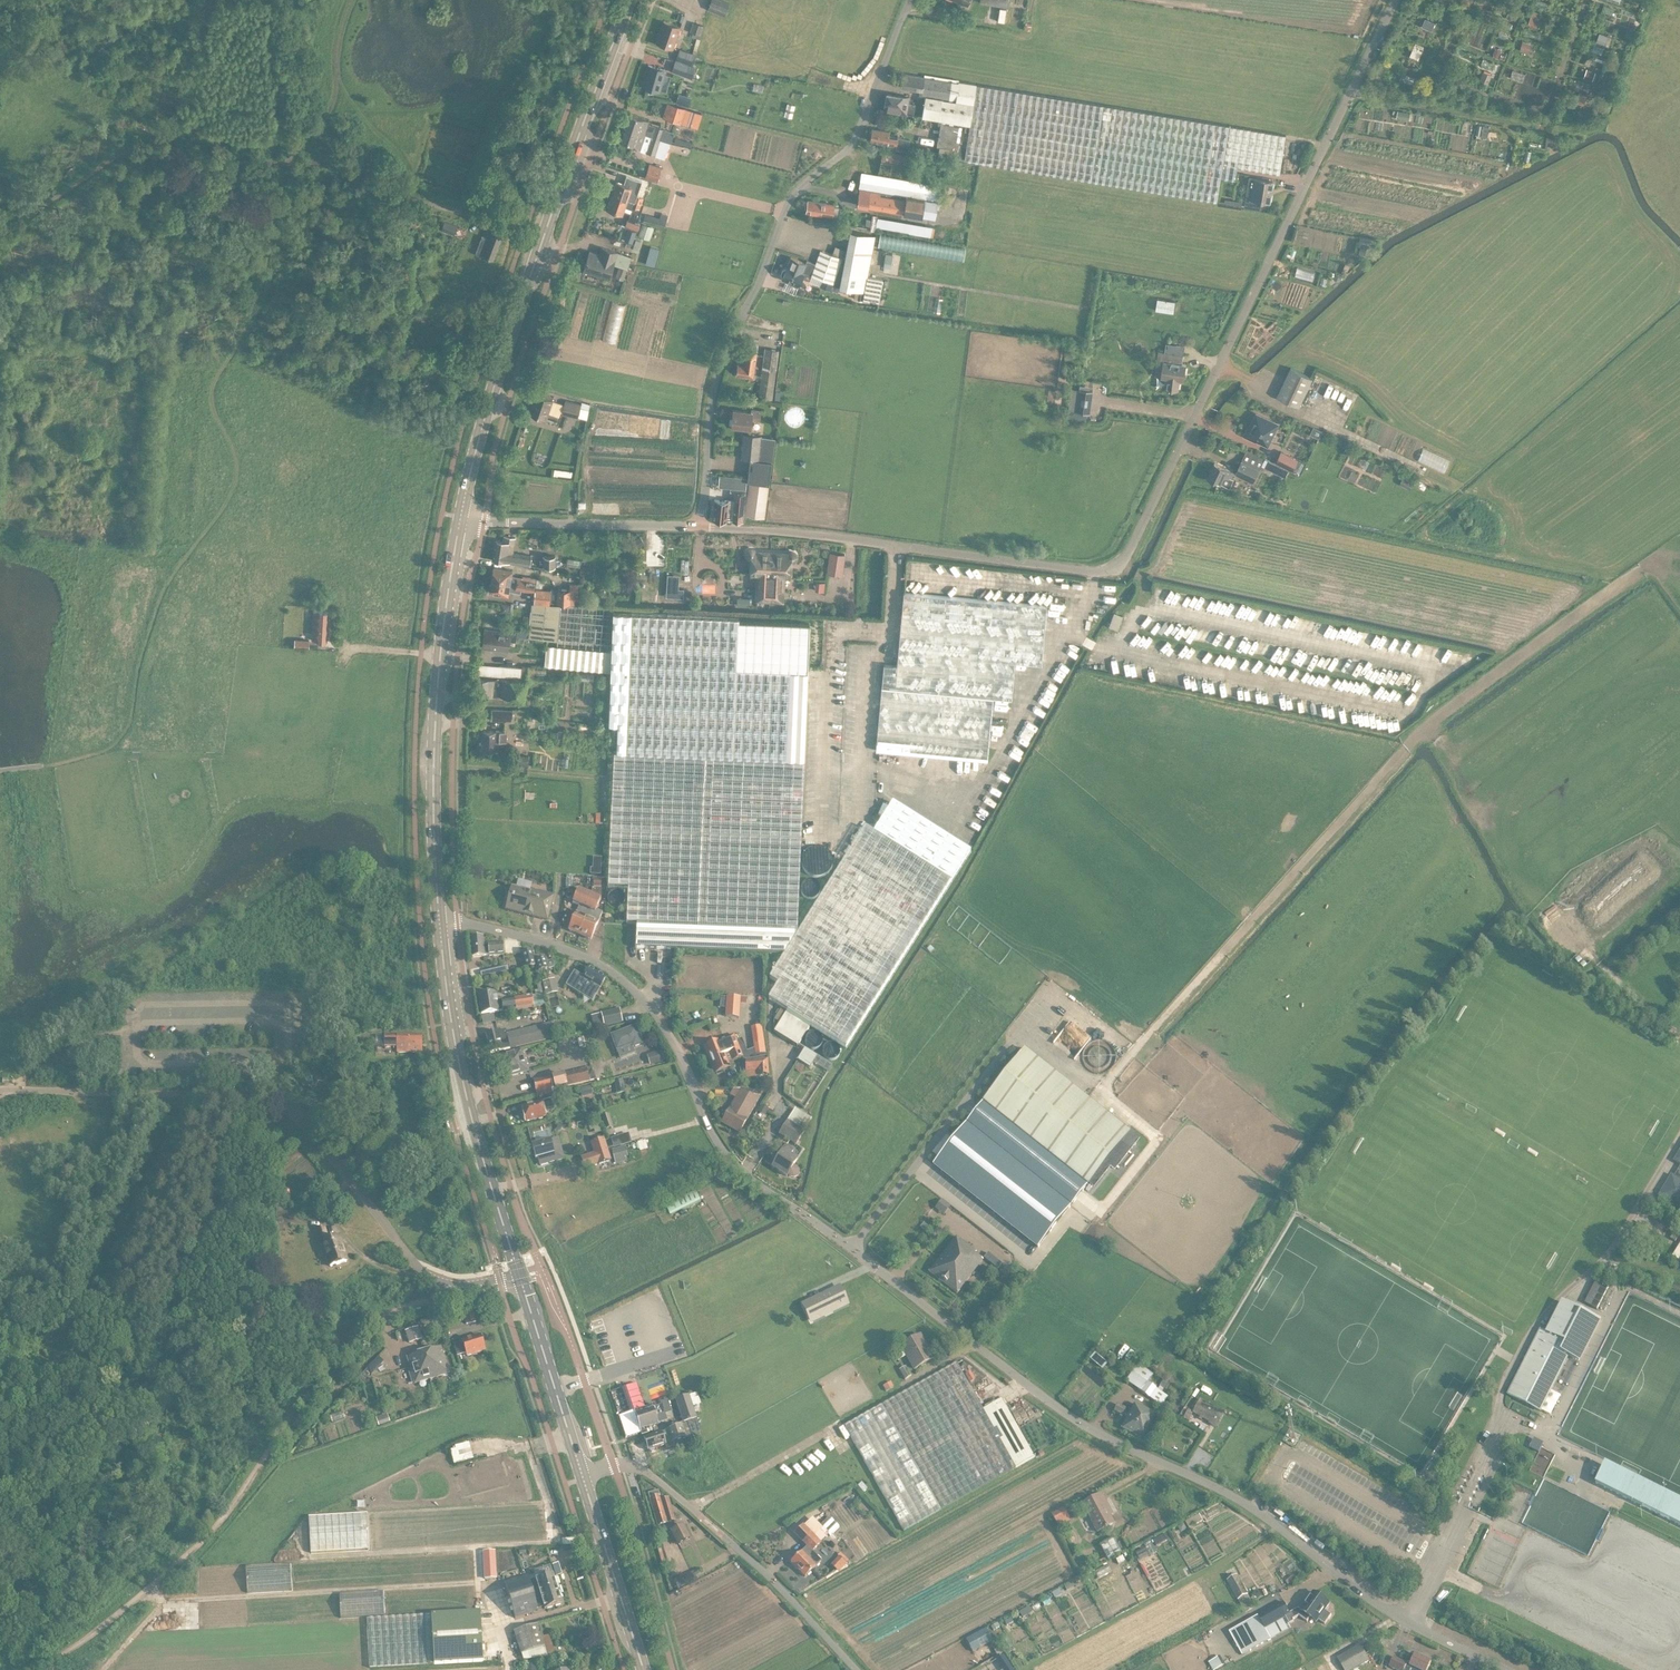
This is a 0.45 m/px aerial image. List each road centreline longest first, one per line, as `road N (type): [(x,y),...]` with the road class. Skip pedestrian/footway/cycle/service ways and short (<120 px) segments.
road 1 (unclassified): [(439,923),(481,924),(624,976),(666,1029),(716,1138),(755,1177),(1082,1423),(1246,1502),(1397,1615)]
road 2 (unclassified): [(705,528),(1120,573),(1351,97)]
road 3 (track): [(1660,556),(1414,733),(1101,1089)]
road 4 (unclassified): [(705,528),(709,424),(721,362),(794,195),(850,152),(913,0)]
road 5 (track): [(456,1286),(357,1327),(327,1351),(206,1535),(155,1587),(36,1669)]
road 6 (track): [(525,234),(423,202),(148,156),(108,164),(0,237)]
road 7 (secondary): [(460,517),(508,342),(630,0)]
road 8 (unclassified): [(456,1286),(423,1274),(276,1096),(0,1092)]
road 9 (secondary): [(439,923),(434,754),(460,517)]
road 10 (secondary): [(520,1275),(459,1067),(439,923)]
road 11 (unclassified): [(853,1669),(792,1599),(674,1490),(629,1464),(583,1476)]
road 12 (unclassified): [(1597,130),(1585,135),(1351,97)]
road 13 (unclassified): [(705,528),(460,517)]
road 14 (track): [(352,0),(334,52),(337,75),(353,104),(402,148),(423,202)]
road 15 (secondary): [(583,1476),(520,1275)]
road 16 (secondary): [(644,1669),(583,1476)]
road 17 (residential): [(1397,1615),(1508,1669)]

